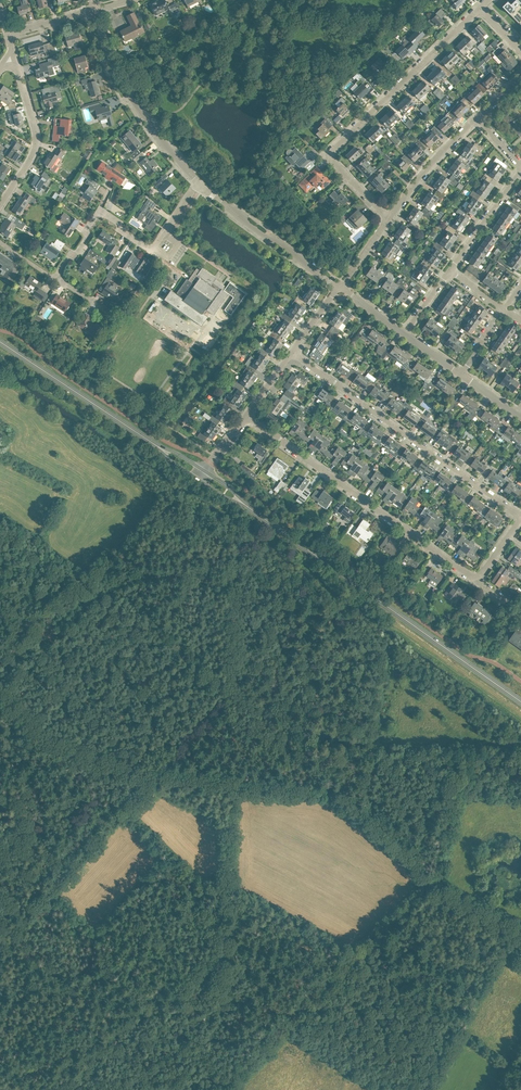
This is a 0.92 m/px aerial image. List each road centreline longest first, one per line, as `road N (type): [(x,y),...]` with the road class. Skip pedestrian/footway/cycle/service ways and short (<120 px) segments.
road 1 (track): [(156,778),(231,691),(101,581),(0,668)]
road 2 (secondary): [(520,702),(201,476)]
road 3 (track): [(223,1082),(430,887)]
road 4 (residential): [(476,578),(246,416)]
road 5 (residential): [(520,515),(292,352)]
road 6 (track): [(161,1009),(225,929),(229,783)]
road 7 (secondary): [(201,476),(0,341)]
road 8 (residential): [(331,155),(479,9)]
road 9 (residential): [(198,183),(122,81),(93,8)]
road 10 (track): [(24,917),(156,778)]
road 11 (track): [(156,778),(59,748),(0,693)]
road 12 (residential): [(339,287),(198,183)]
road 13 (residential): [(0,200),(34,139),(10,49)]
road 14 (track): [(430,887),(345,803),(316,794)]
road 15 (track): [(437,891),(458,751)]
road 16 (residential): [(389,218),(475,120)]
road 17 (residential): [(449,268),(520,170)]

